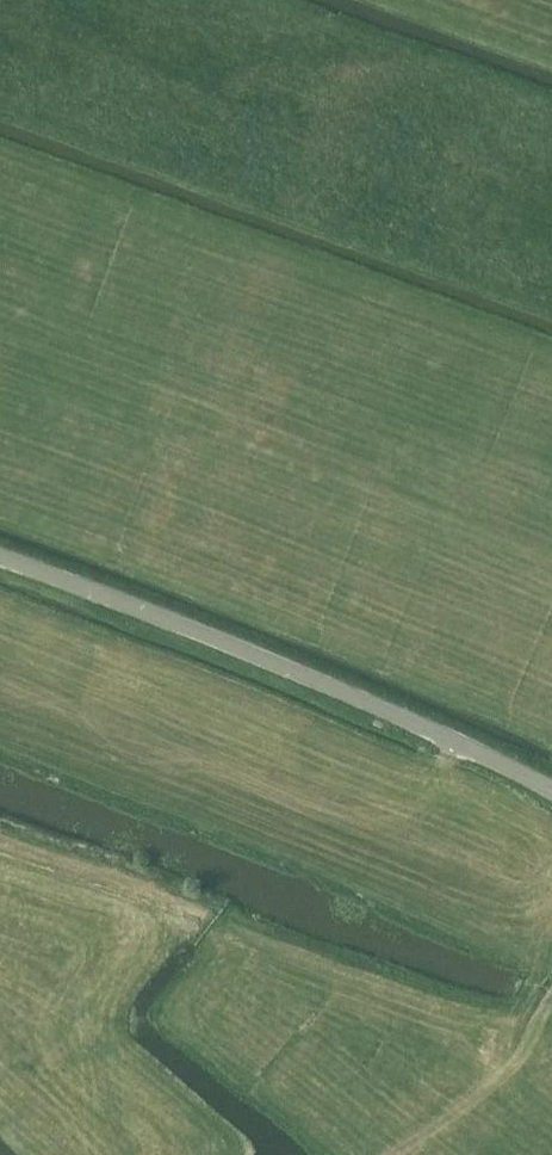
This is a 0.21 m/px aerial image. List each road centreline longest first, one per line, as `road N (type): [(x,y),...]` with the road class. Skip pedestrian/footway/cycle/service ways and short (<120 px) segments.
road 1 (residential): [(551,792),(420,726),(0,557)]

